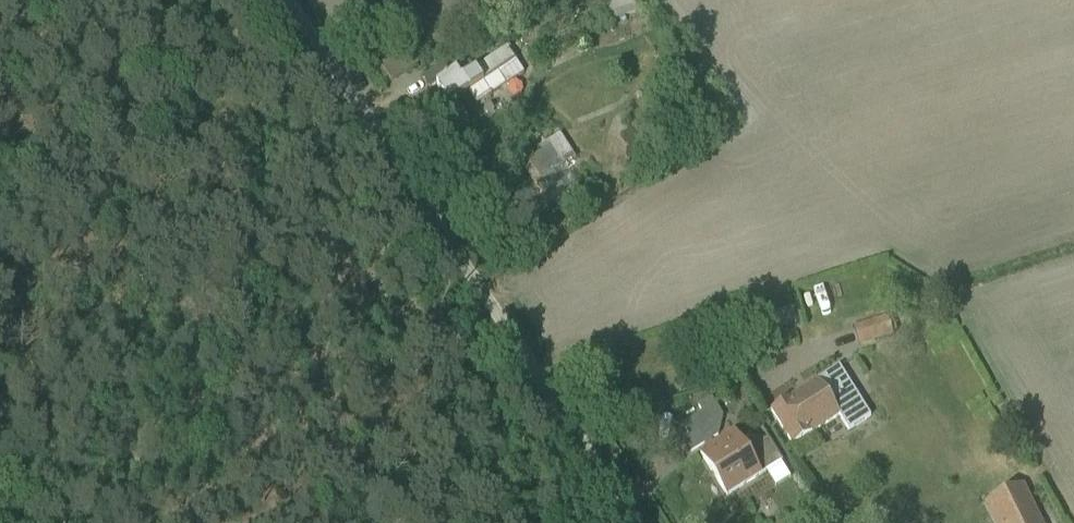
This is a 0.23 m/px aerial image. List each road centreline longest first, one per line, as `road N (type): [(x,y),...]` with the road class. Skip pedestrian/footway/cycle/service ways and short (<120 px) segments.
road 1 (track): [(427,209),(637,522)]
road 2 (unclassified): [(427,209),(286,0)]

